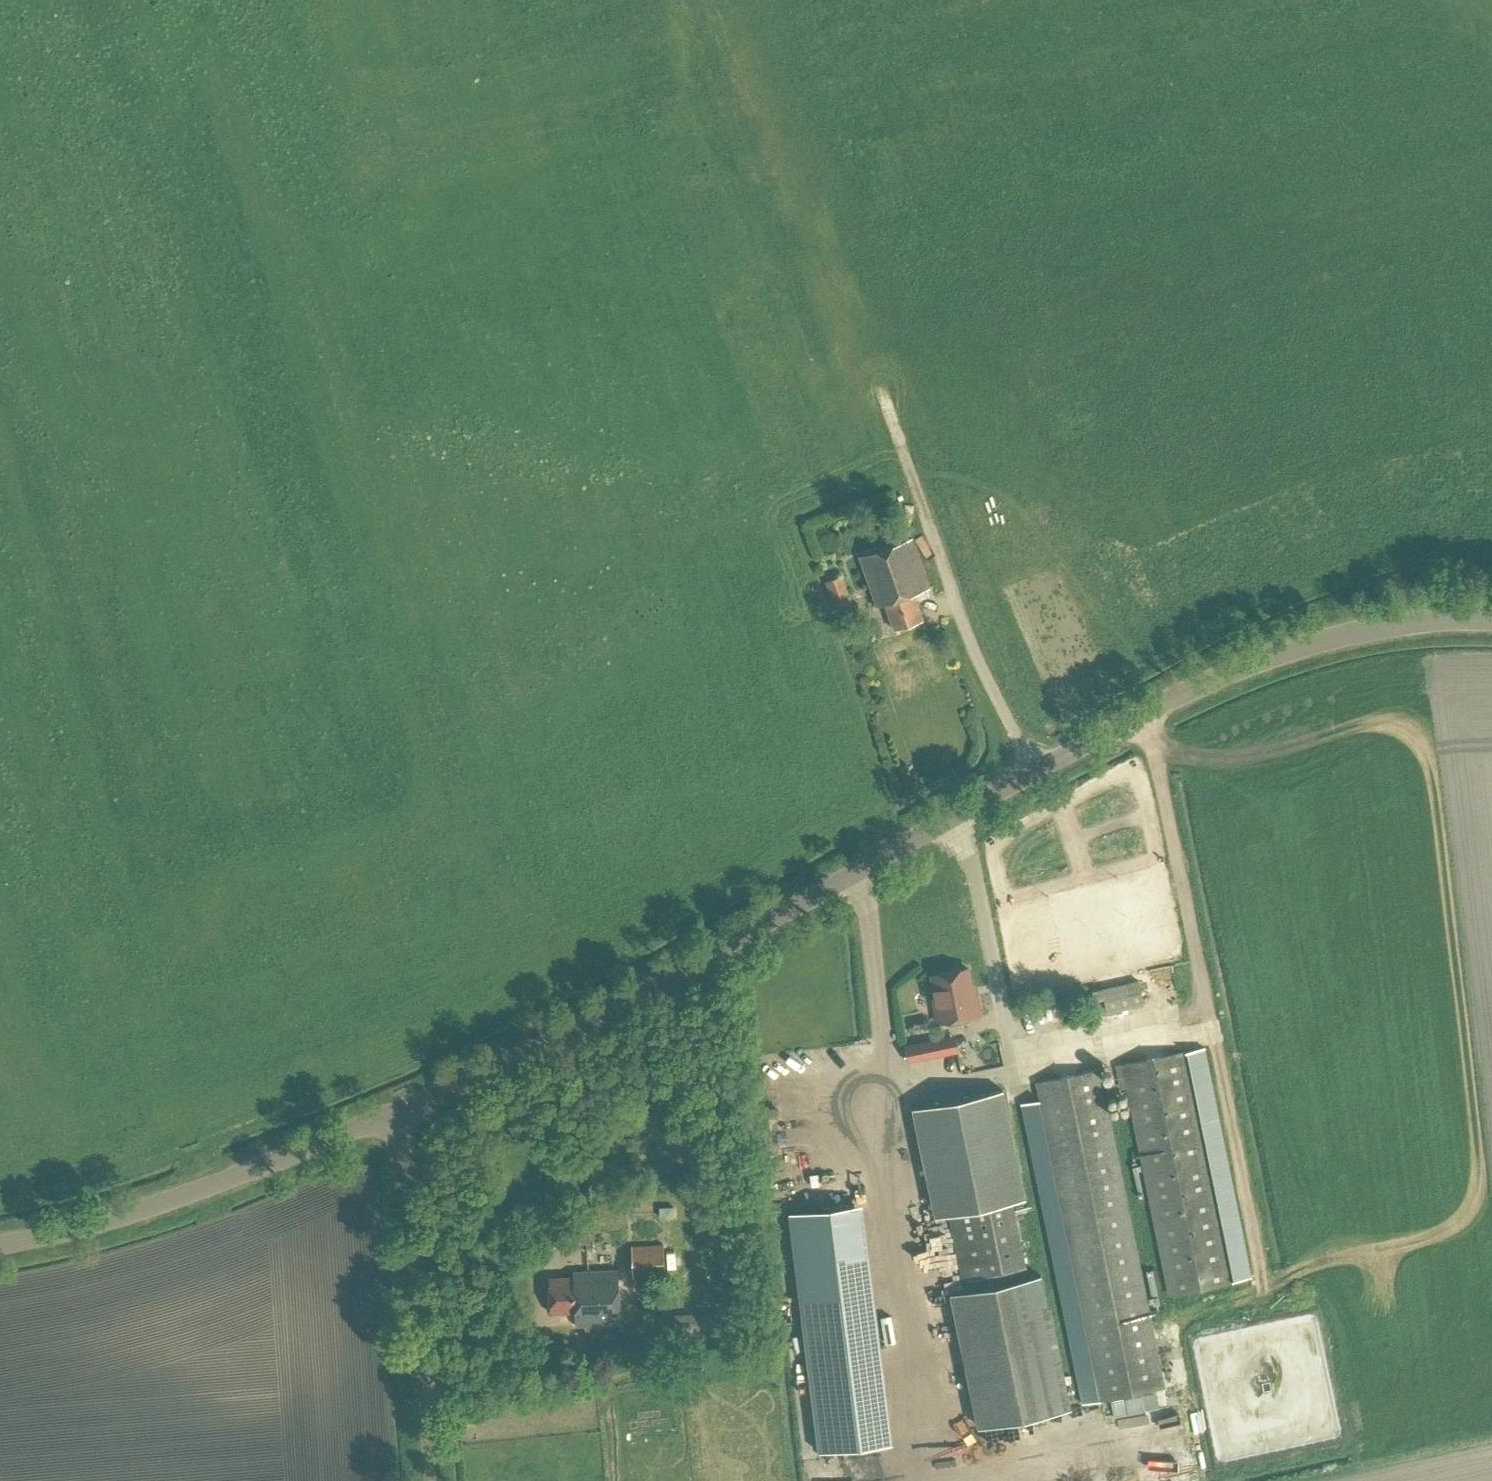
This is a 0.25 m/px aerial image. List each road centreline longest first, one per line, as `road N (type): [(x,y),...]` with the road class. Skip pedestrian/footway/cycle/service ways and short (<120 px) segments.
road 1 (tertiary): [(404,1110),(593,1018),(1220,675),(1332,638),(1491,621)]
road 2 (track): [(1143,714),(1263,1287)]
road 3 (tertiary): [(0,1244),(209,1188),(404,1110)]
road 4 (unclassified): [(429,1480),(404,1110)]

